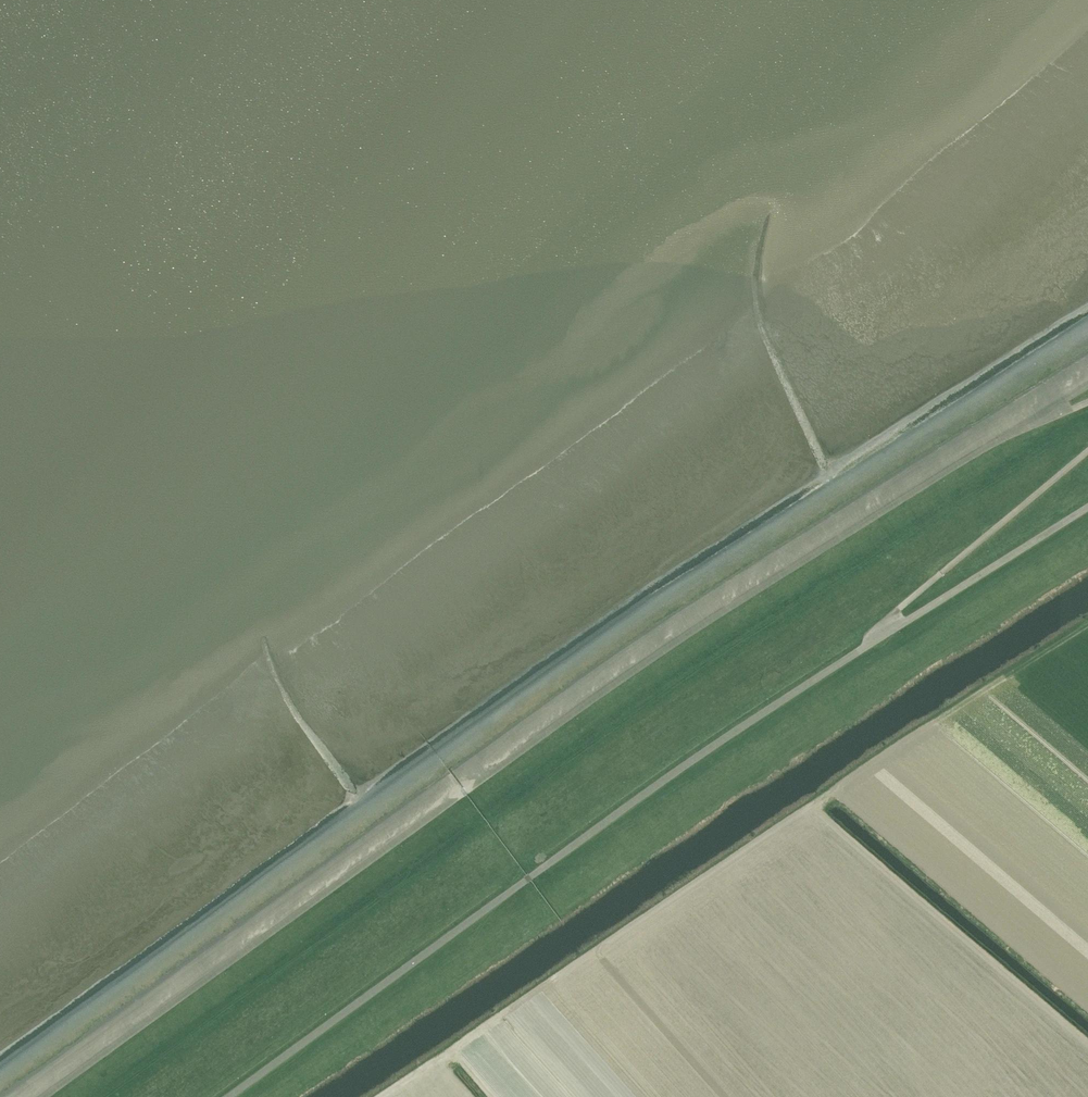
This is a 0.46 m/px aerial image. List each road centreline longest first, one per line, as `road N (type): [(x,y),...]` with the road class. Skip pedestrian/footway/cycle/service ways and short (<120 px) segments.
road 1 (unclassified): [(231,1096),(529,879),(881,639)]
road 2 (unclassified): [(881,639),(884,624),(1087,452)]
road 3 (unclassified): [(881,639),(1087,506)]

